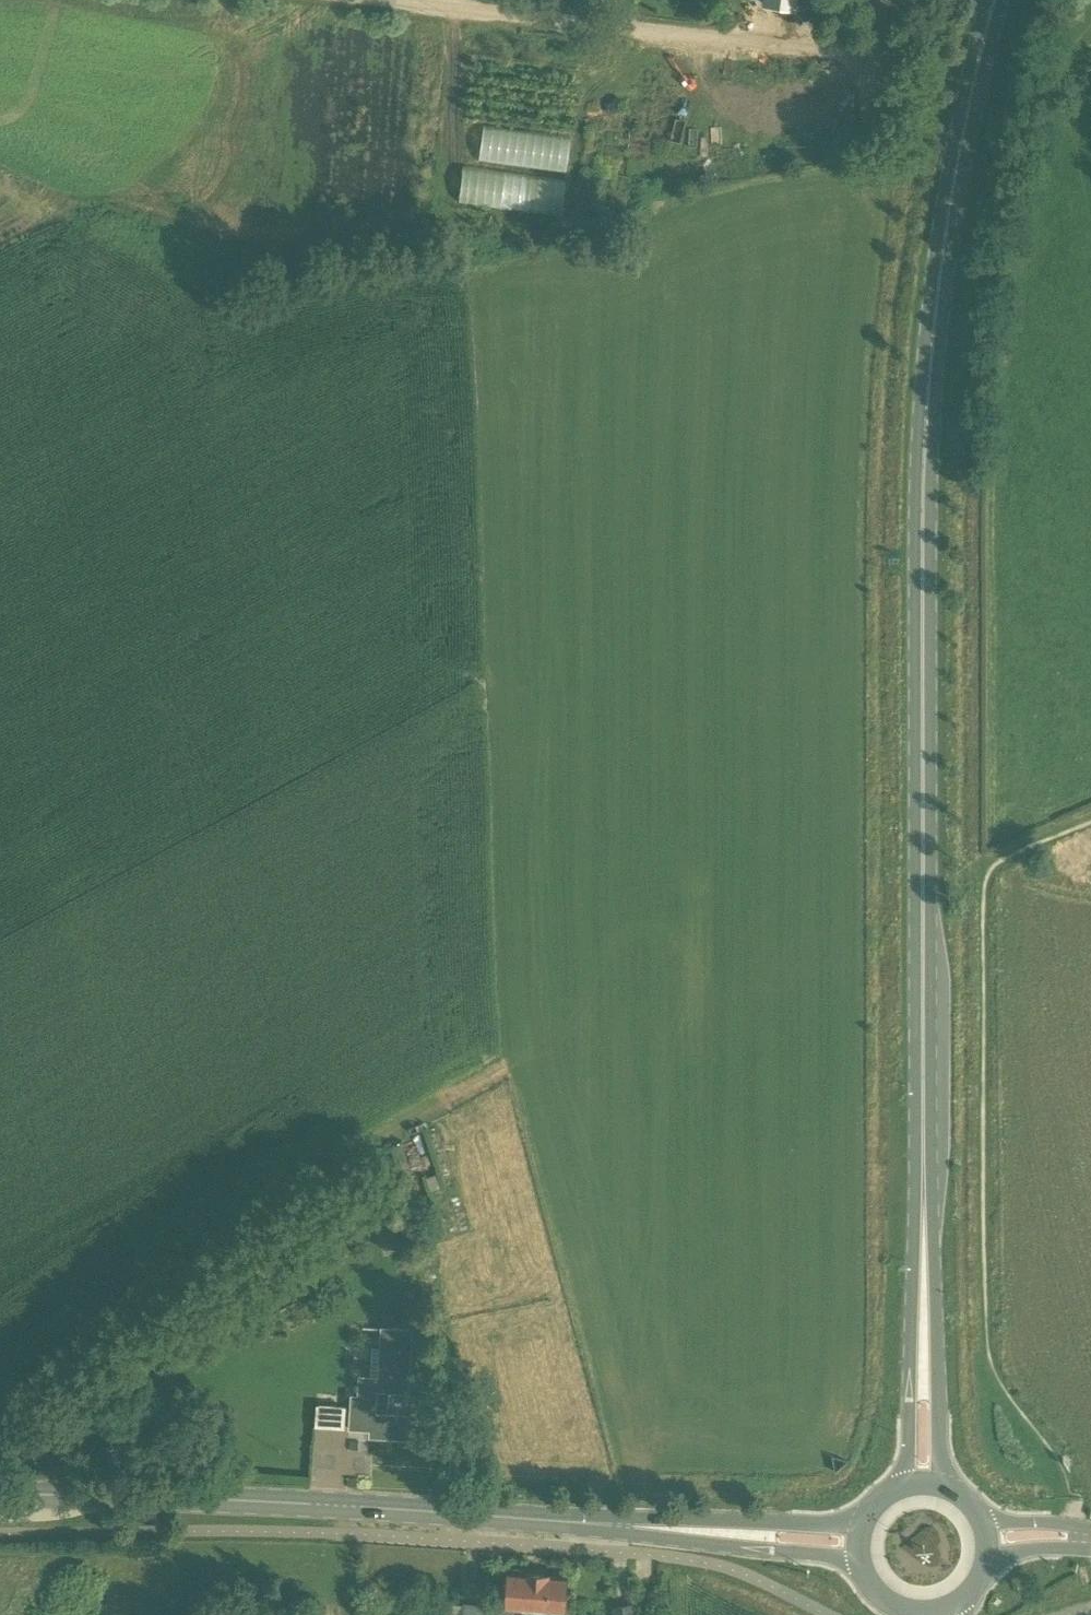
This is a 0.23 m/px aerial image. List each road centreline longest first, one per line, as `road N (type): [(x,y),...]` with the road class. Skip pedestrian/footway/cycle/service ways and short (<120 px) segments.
road 1 (primary): [(923,1483),(927,354),(958,162),(996,0)]
road 2 (secondary): [(860,1544),(273,1503),(0,1495)]
road 3 (track): [(1090,828),(980,880),(996,1365),(1074,1483),(1075,1536)]
road 4 (unclassified): [(870,52),(387,0)]

